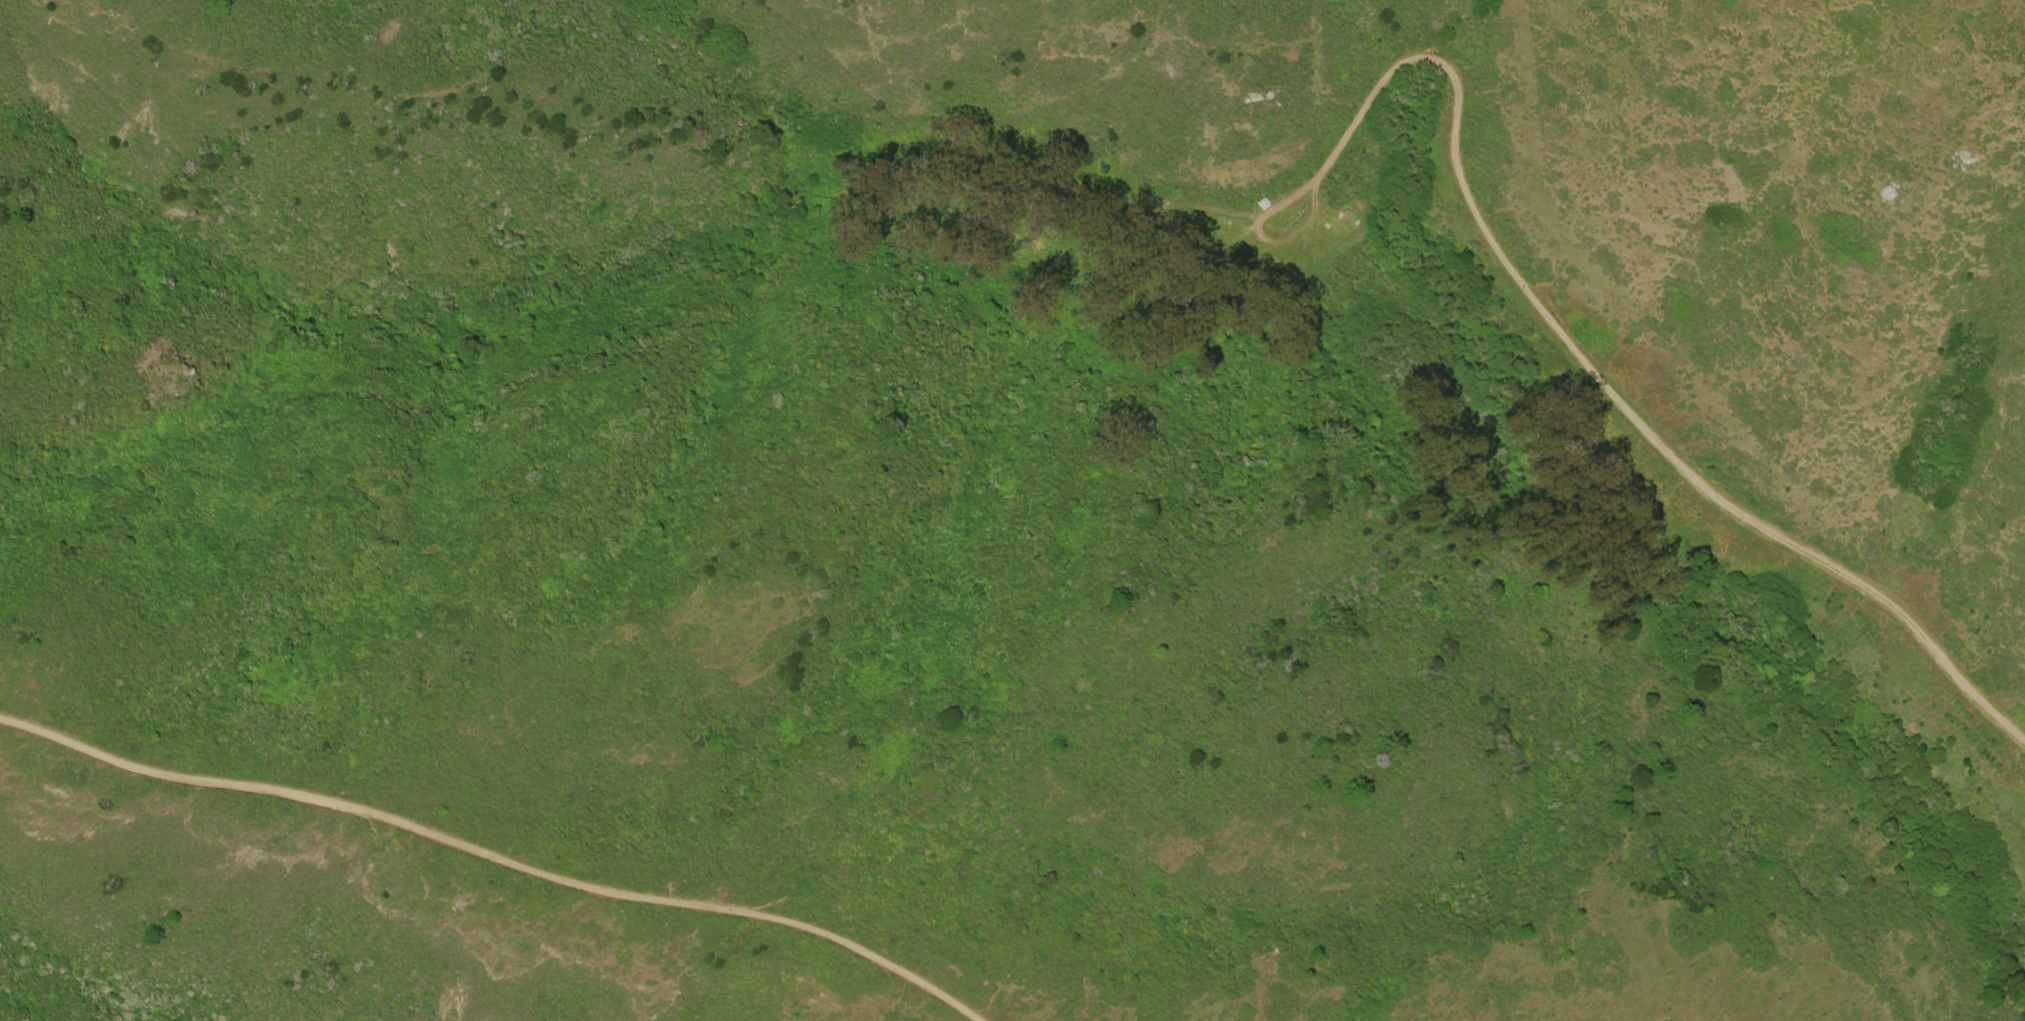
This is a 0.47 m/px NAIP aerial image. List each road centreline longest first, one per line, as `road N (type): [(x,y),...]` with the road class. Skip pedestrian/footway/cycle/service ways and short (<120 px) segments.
road 1 (track): [(2024,744),(1878,595),(1720,499),(1600,383),(1525,293),(1475,216),(1457,162),(1461,95),(1452,71),(1425,59),(1397,73),(1331,169),(1263,219),(975,168),(877,172),(831,213)]
road 2 (track): [(0,724),(171,779),(297,796),(425,829),(543,878),(797,923),(935,990),(979,1020)]

